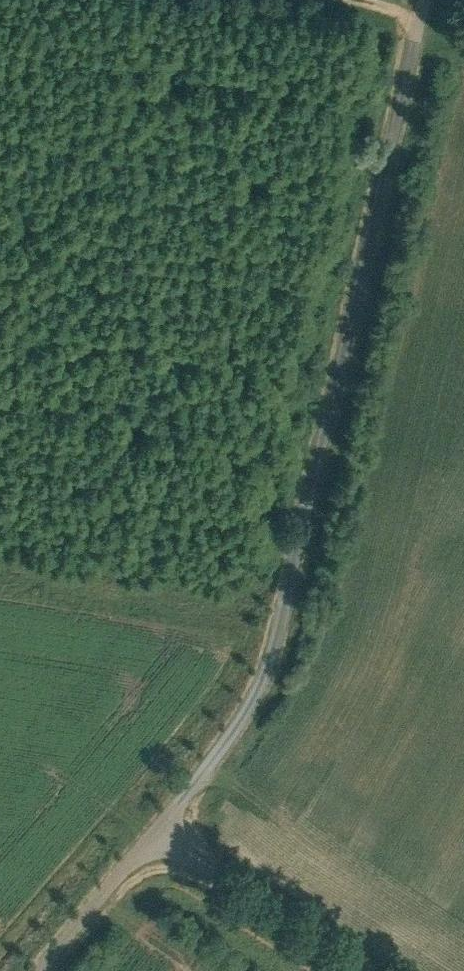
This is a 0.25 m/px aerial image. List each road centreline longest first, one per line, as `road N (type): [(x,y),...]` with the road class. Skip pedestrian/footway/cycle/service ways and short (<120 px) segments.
road 1 (unclassified): [(137,822),(244,671),(412,0)]
road 2 (unclassified): [(366,970),(137,822)]
road 3 (unclassified): [(19,970),(137,822)]

